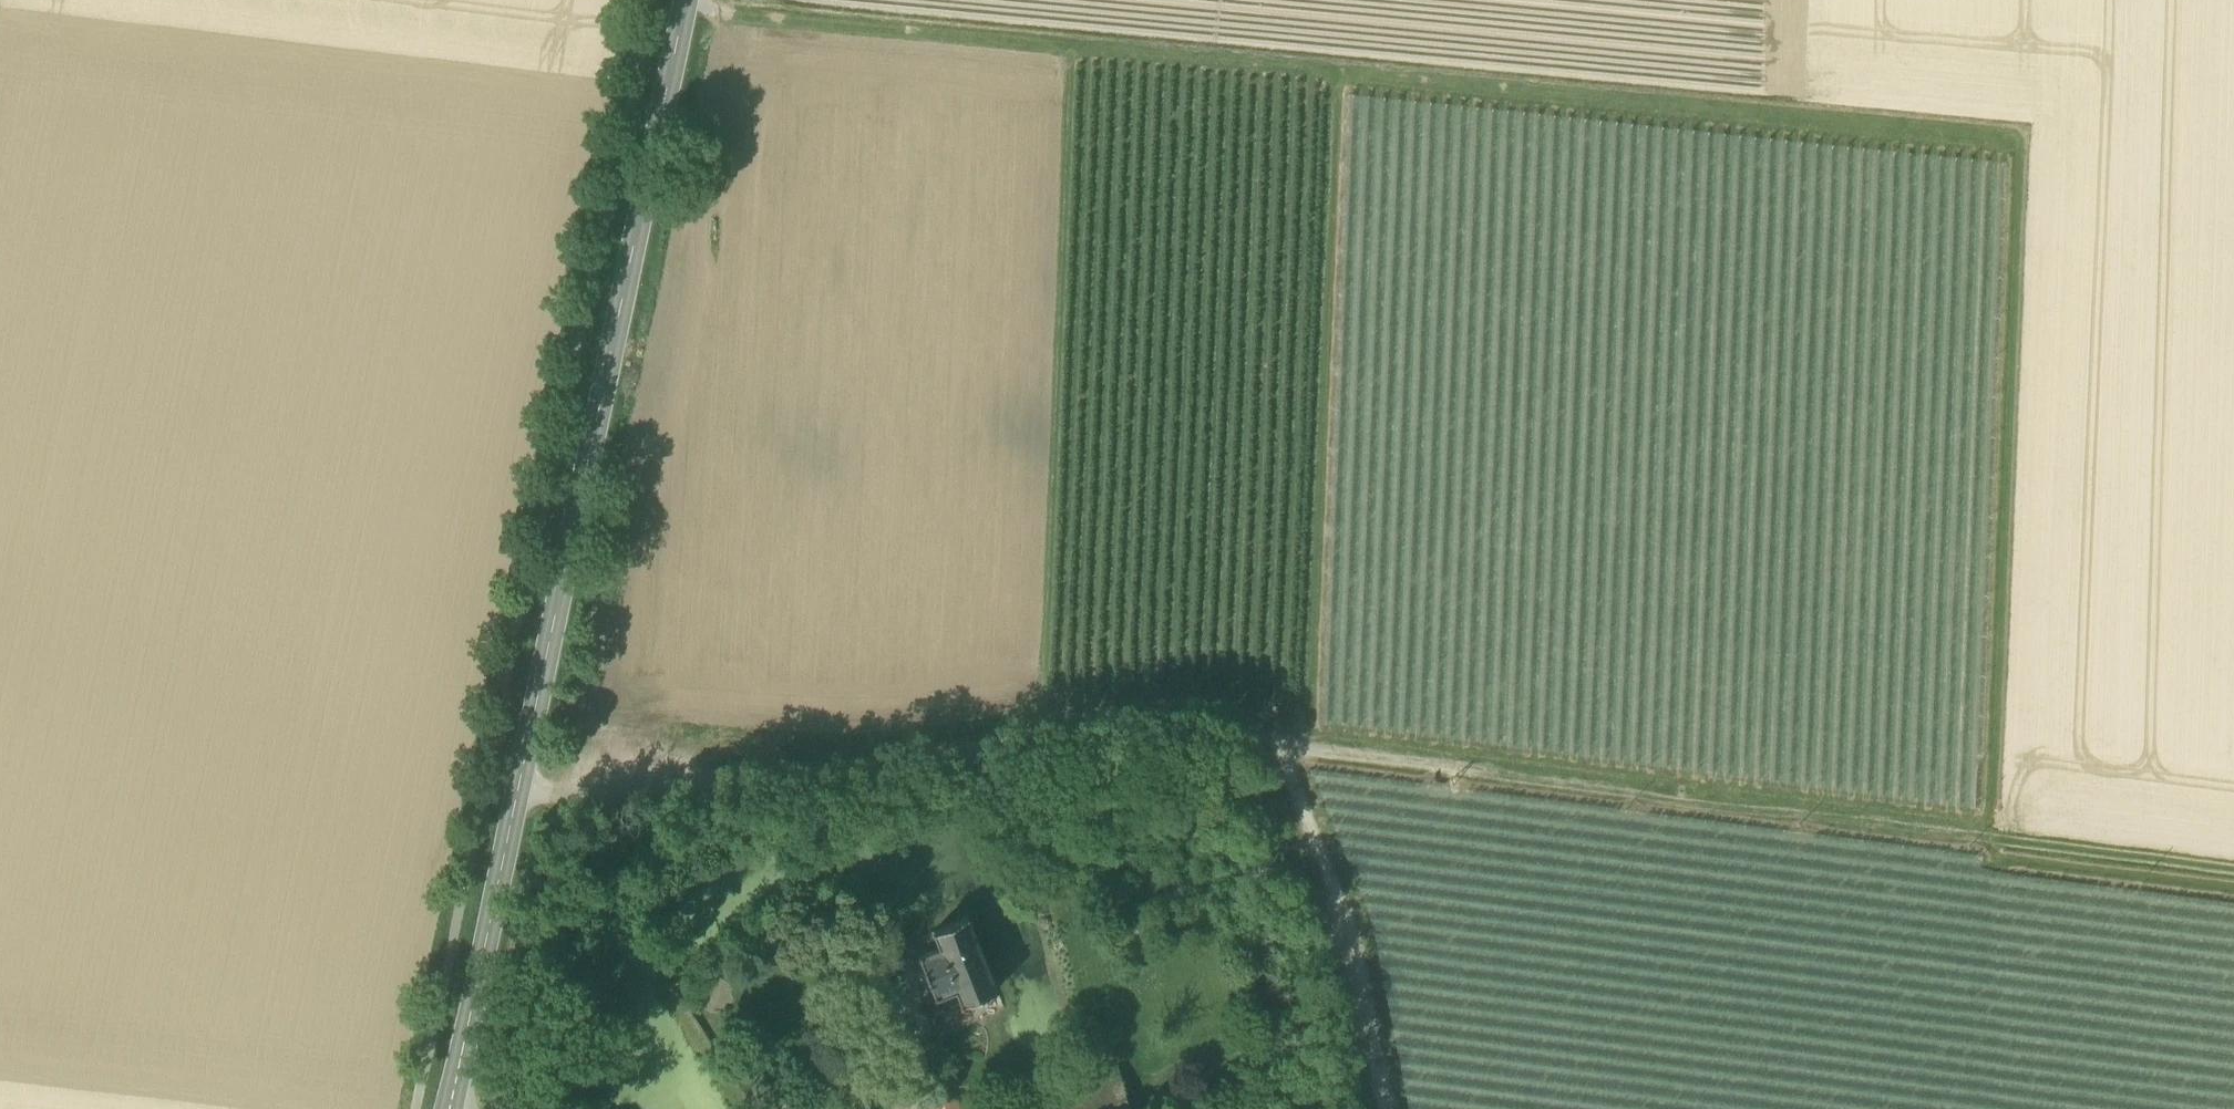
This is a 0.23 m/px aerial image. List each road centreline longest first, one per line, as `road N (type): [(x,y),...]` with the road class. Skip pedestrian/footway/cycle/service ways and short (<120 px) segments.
road 1 (track): [(2233,872),(1284,738),(1135,729),(515,804)]
road 2 (secondary): [(450,1108),(685,0)]

